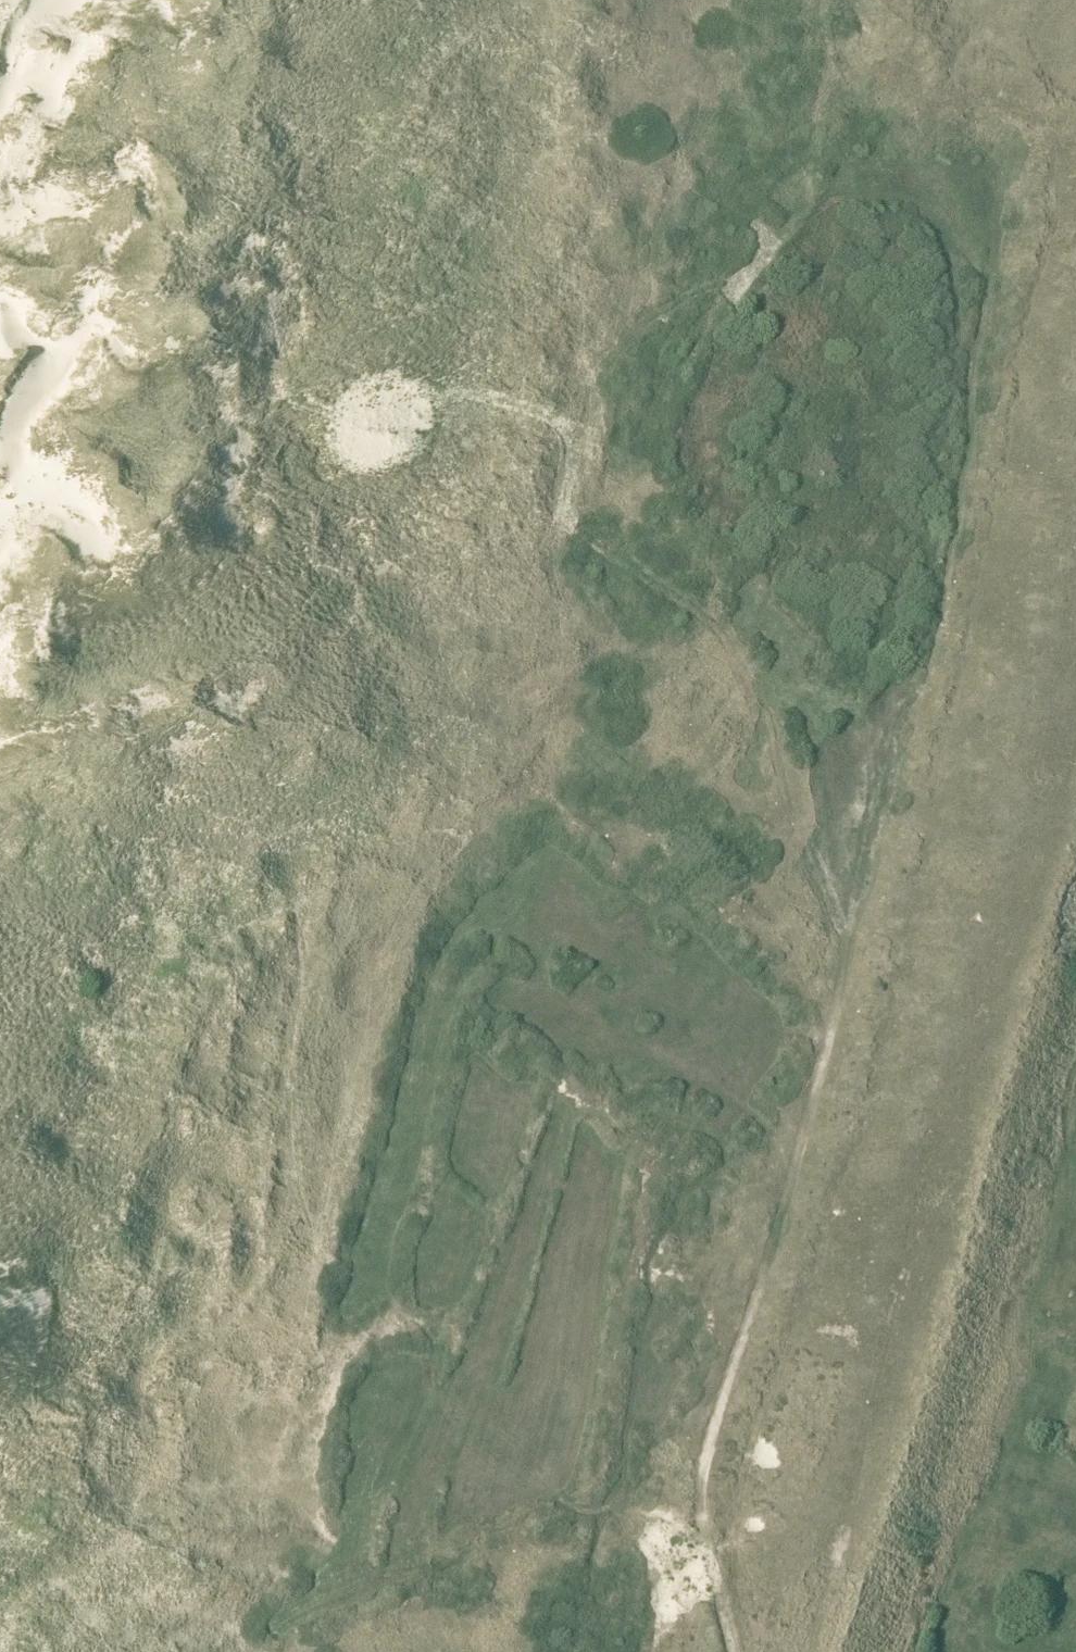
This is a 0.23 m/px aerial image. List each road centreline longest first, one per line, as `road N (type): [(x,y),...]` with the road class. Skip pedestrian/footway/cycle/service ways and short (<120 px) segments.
road 1 (track): [(857,951),(703,1459),(701,1520)]
road 2 (track): [(701,1520),(732,1651)]

